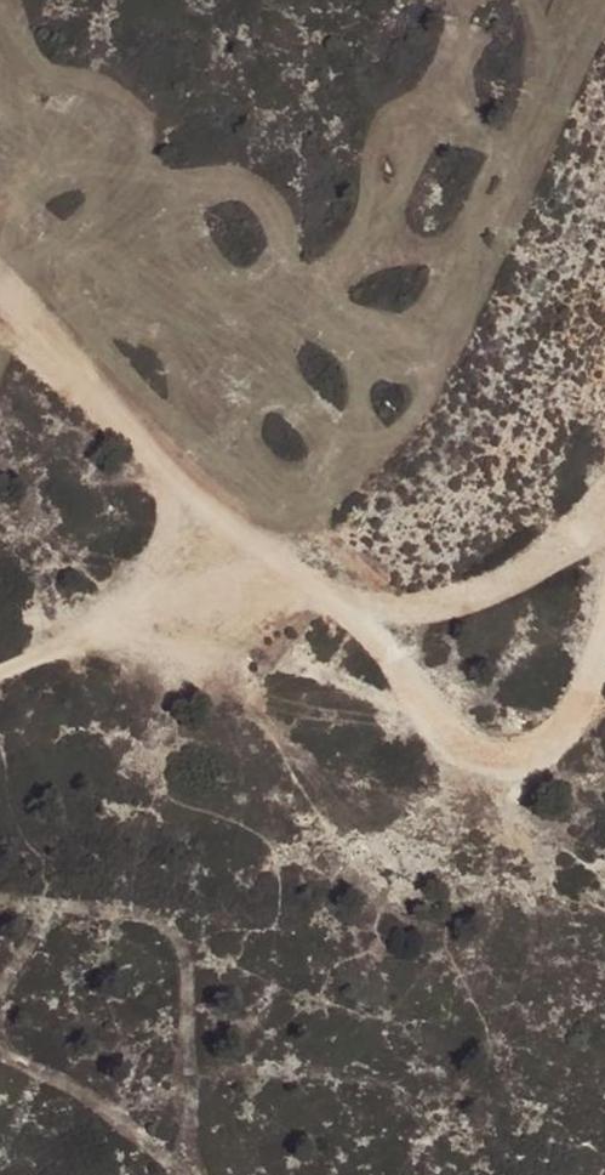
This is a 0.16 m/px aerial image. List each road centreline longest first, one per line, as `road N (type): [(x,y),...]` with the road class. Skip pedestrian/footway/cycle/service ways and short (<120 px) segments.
road 1 (track): [(0,275),(146,423),(527,749),(585,718),(604,624)]

